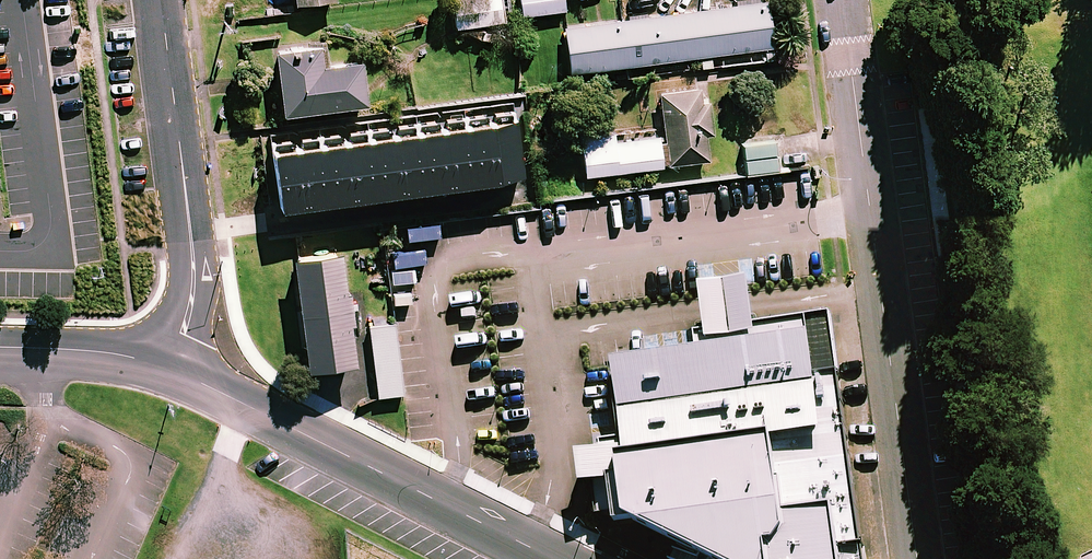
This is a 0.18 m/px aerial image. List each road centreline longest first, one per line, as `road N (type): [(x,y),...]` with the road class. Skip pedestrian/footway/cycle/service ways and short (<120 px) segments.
road 1 (residential): [(844,0),(919,558)]
road 2 (residential): [(169,368),(553,558)]
road 3 (residential): [(160,0),(193,266),(191,306),(169,368)]
road 4 (residential): [(0,349),(126,356),(169,368)]

